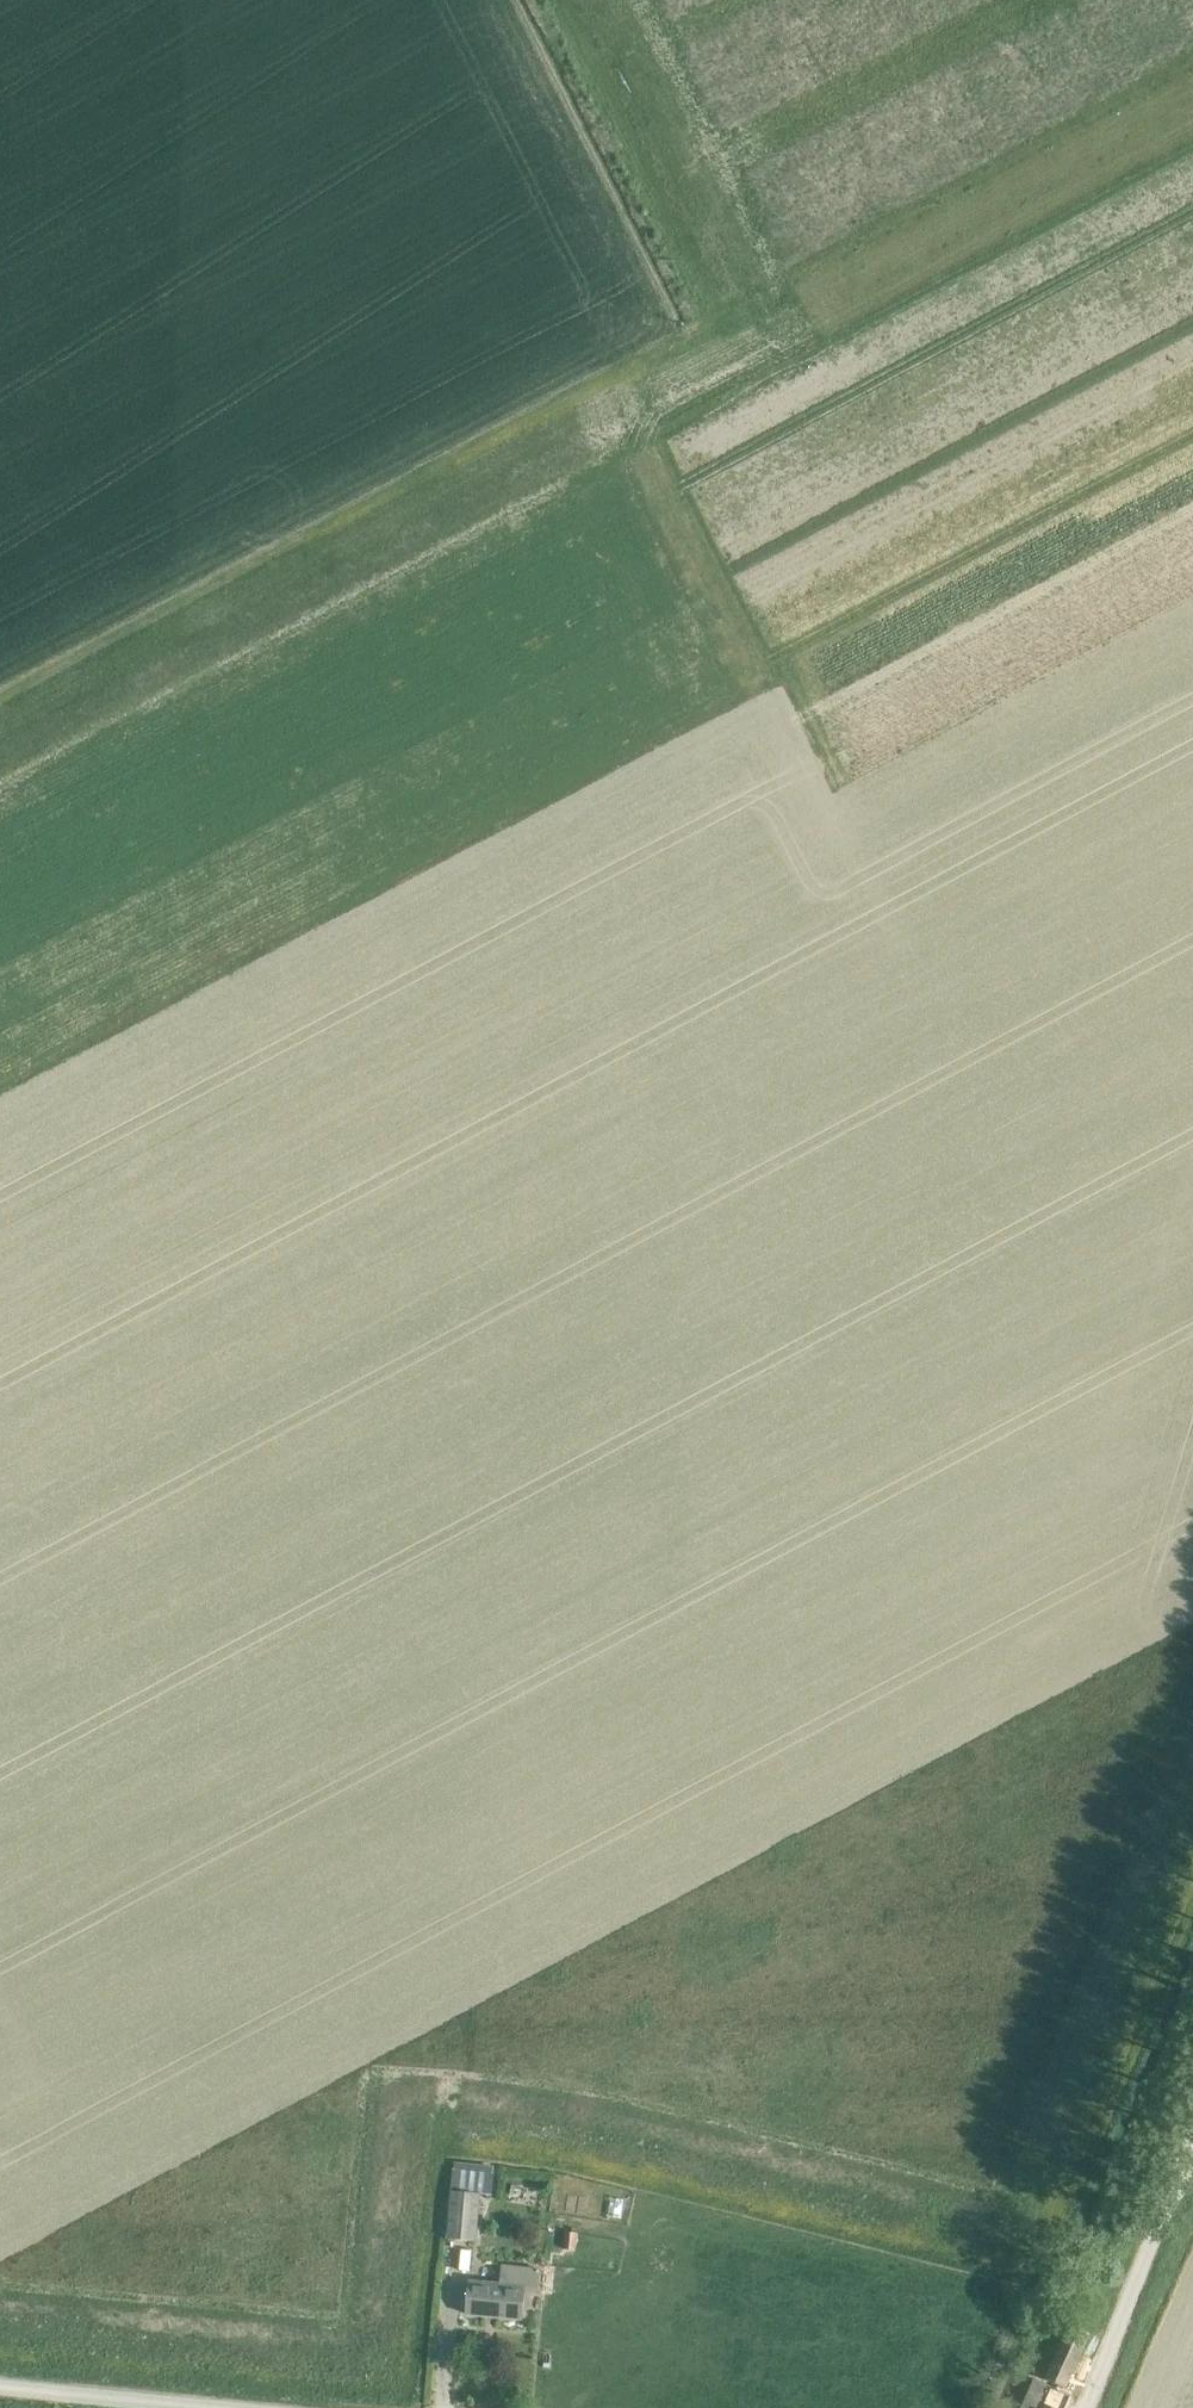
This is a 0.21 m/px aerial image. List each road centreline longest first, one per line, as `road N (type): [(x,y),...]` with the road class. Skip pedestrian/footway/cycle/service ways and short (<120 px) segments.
road 1 (unclassified): [(1082,2407),(1172,2188),(1192,2162)]
road 2 (unclassified): [(197,2407),(0,2389)]

